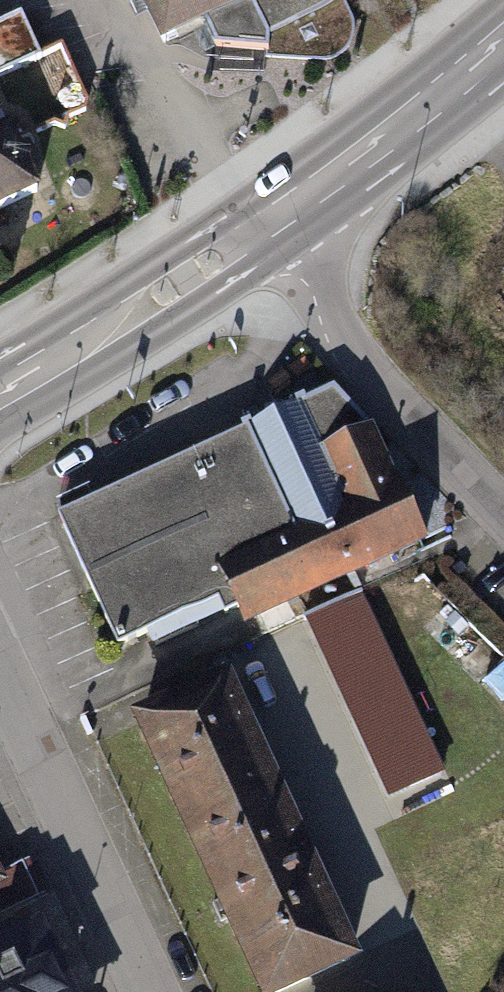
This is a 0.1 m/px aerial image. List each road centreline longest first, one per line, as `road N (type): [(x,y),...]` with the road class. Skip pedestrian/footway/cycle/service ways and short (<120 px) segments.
road 1 (residential): [(271,220),(374,375),(503,513)]
road 2 (residential): [(0,665),(150,991)]
road 3 (primary): [(0,391),(271,220)]
road 4 (primary): [(271,220),(503,37)]

